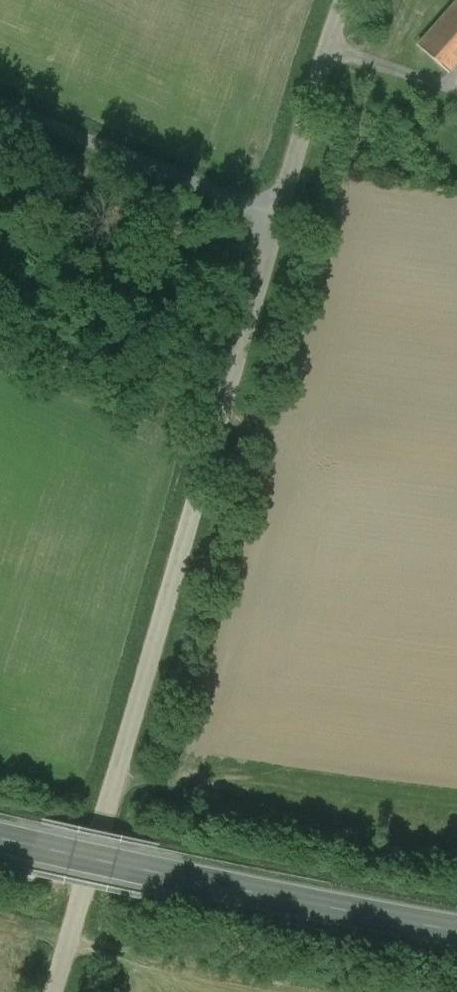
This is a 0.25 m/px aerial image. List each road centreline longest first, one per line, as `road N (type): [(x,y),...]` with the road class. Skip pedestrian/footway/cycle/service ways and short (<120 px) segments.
road 1 (unclassified): [(276,218),(55,991)]
road 2 (primary): [(456,930),(0,836)]
road 3 (unclassified): [(276,218),(0,100)]
road 4 (unclassified): [(344,0),(276,218)]

